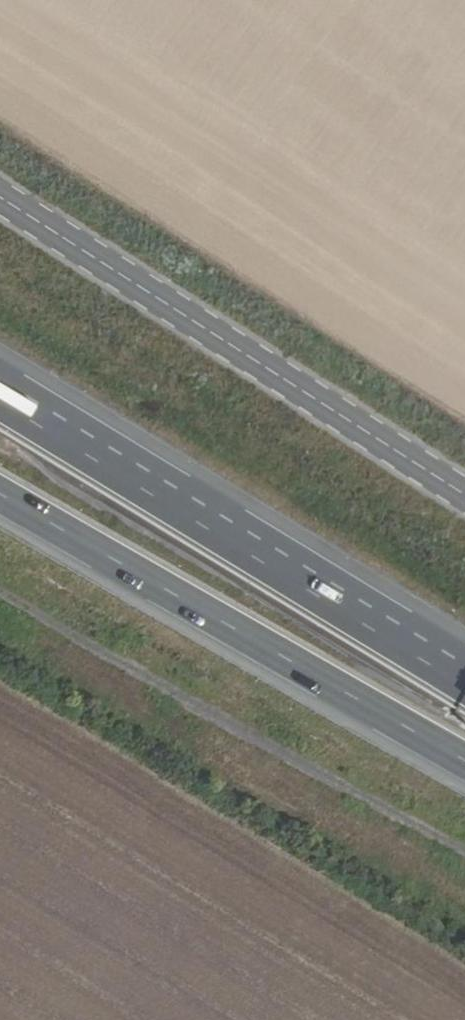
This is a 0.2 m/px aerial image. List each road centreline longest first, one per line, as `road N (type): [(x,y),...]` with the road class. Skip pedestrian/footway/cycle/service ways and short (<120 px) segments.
road 1 (tertiary): [(464,494),(0,195)]
road 2 (trunk): [(464,683),(0,398)]
road 3 (trunk): [(0,492),(464,769)]
road 4 (track): [(0,594),(464,849)]

